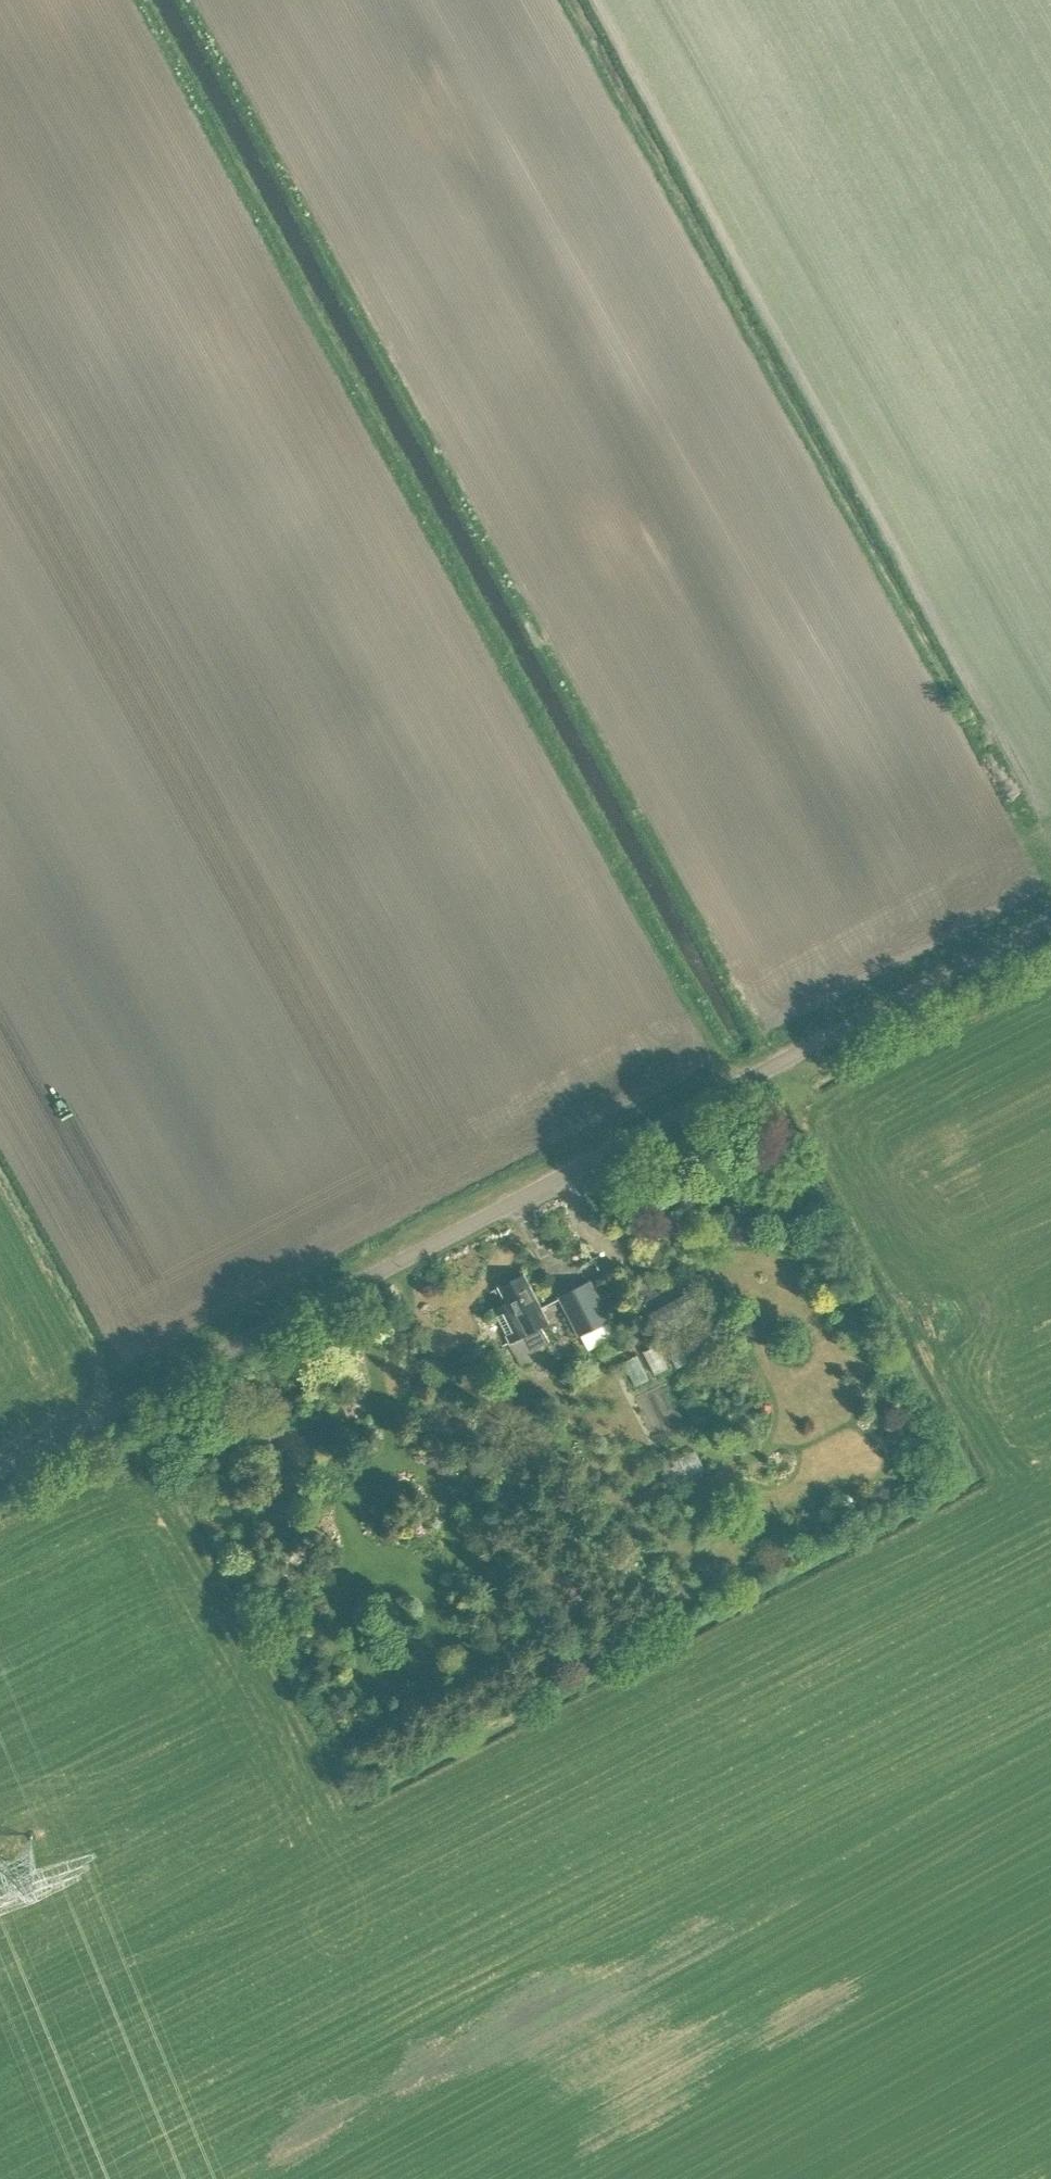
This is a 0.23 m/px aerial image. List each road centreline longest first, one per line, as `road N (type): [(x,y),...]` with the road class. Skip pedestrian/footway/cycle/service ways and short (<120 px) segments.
road 1 (unclassified): [(0,1467),(1050,919)]

